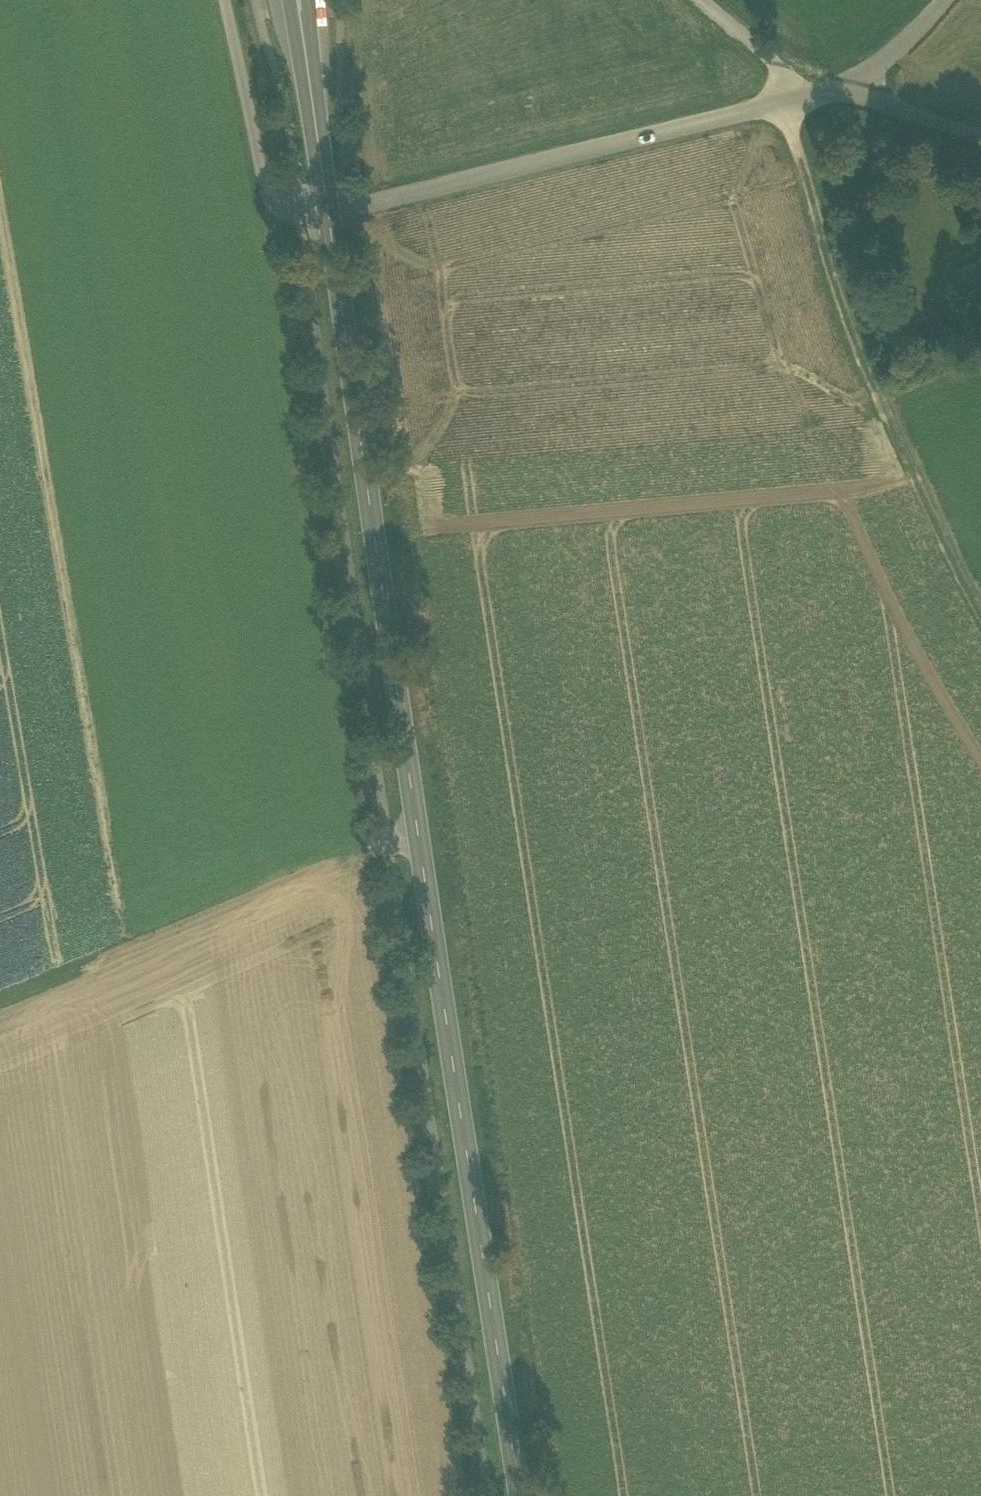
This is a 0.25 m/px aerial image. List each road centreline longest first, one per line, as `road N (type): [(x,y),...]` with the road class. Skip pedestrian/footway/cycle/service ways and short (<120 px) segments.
road 1 (secondary): [(520,1495),(327,217)]
road 2 (track): [(980,604),(932,516),(853,279),(793,132),(788,100)]
road 3 (unclassified): [(837,86),(327,217)]
road 4 (track): [(303,218),(269,186),(228,0)]
road 5 (secondary): [(290,0),(319,153)]
road 6 (secondary): [(319,153),(304,0)]
road 7 (unclassified): [(980,136),(837,86)]
road 8 (unclassified): [(944,0),(898,50),(837,86)]
road 9 (track): [(706,0),(781,64),(788,100)]

